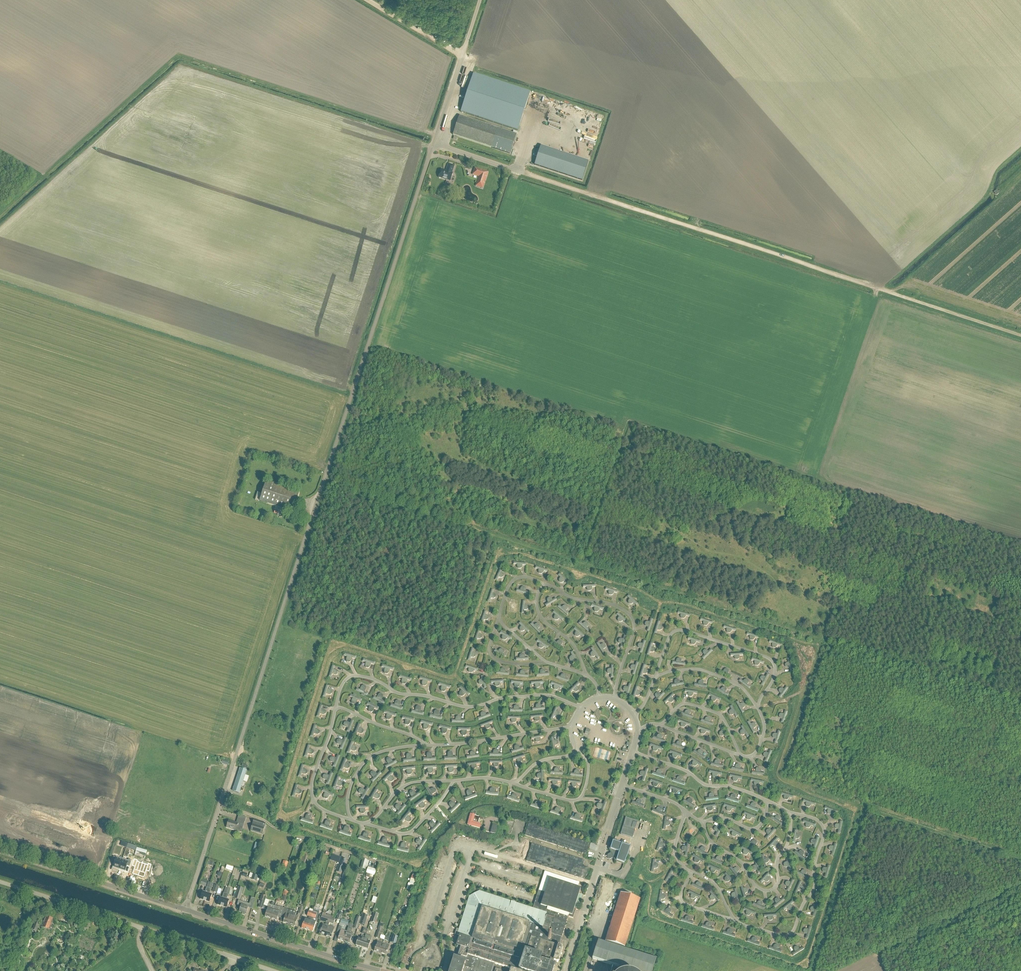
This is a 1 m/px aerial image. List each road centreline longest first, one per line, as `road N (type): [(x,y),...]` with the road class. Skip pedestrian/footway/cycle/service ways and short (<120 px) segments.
road 1 (unclassified): [(185,910),(462,53)]
road 2 (track): [(0,215),(179,55),(436,135)]
road 3 (track): [(892,294),(432,145)]
road 4 (unclassified): [(197,946),(0,882)]
road 5 (tertiary): [(379,970),(185,910)]
road 6 (tertiary): [(185,910),(0,850)]
road 7 (track): [(219,806),(398,867)]
road 8 (track): [(1020,335),(892,294)]

